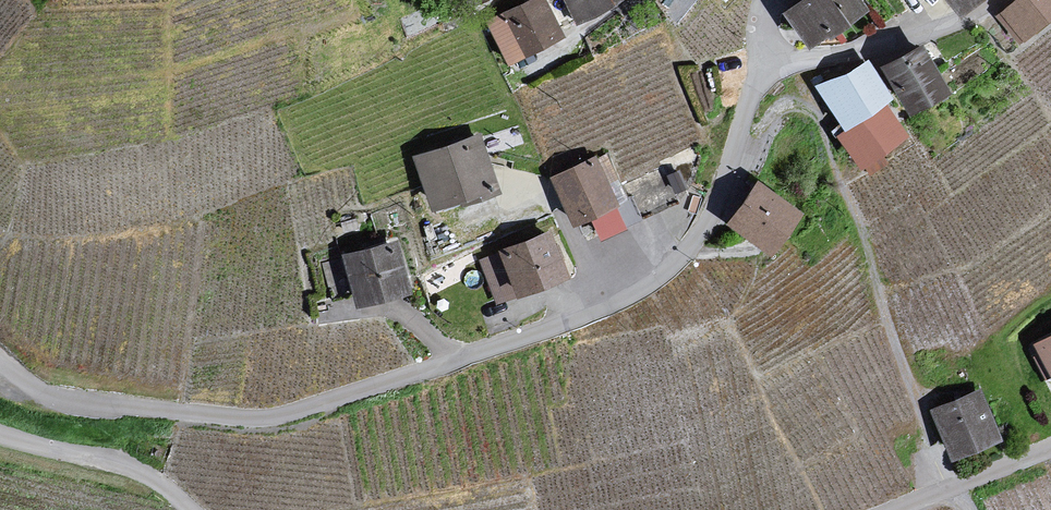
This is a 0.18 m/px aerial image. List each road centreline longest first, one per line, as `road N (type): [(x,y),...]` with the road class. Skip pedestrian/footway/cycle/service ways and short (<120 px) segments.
road 1 (unclassified): [(761,58),(704,226),(647,284),(578,320),(282,416),(64,401),(0,365)]
road 2 (unclassified): [(761,58),(854,51),(939,29),(997,0)]
road 3 (unclassified): [(0,434),(105,458),(144,474),(190,509)]
road 4 (unclassified): [(893,509),(1050,447)]

